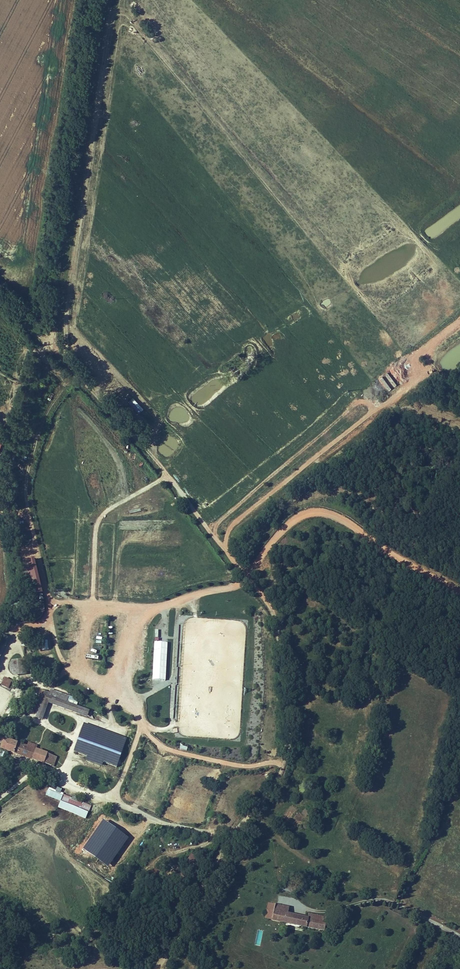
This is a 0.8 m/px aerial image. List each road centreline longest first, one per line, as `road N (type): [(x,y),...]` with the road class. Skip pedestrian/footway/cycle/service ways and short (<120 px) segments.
road 1 (track): [(157,968),(284,761),(277,623),(249,572),(149,449),(0,300)]
road 2 (unclassified): [(459,936),(261,829),(172,825),(68,783)]
road 3 (track): [(459,199),(233,351),(162,418),(149,449)]
road 4 (track): [(284,761),(250,767),(163,749),(126,703),(132,628),(144,615),(205,592),(256,585)]
road 5 (track): [(249,572),(291,523),(315,512),(459,593)]
road 6 (track): [(51,605),(28,514),(27,472),(47,413),(76,373)]
road 7 (track): [(173,680),(126,703),(77,672),(89,607),(144,615)]
road 8 (track): [(178,601),(170,725),(141,727)]

